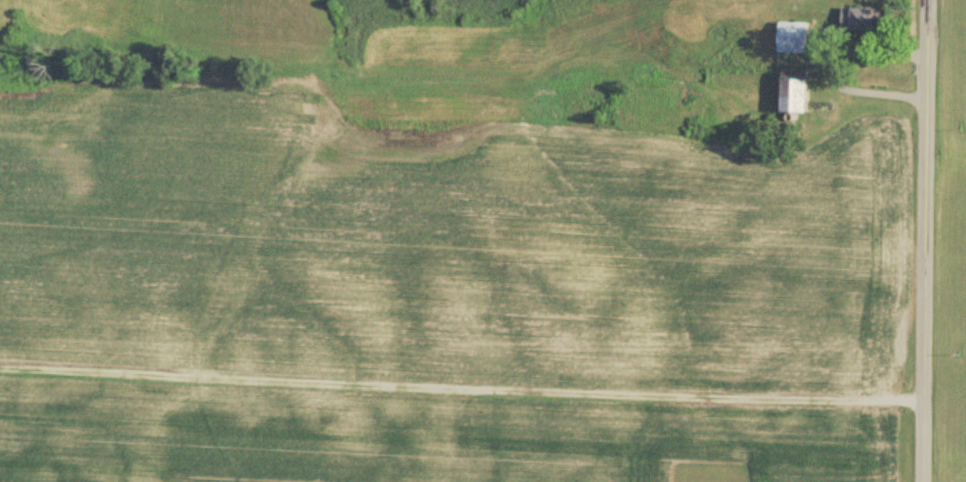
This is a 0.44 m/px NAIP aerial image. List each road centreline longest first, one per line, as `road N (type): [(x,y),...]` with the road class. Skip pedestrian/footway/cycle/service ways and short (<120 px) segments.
road 1 (residential): [(929,0),(925,481)]

